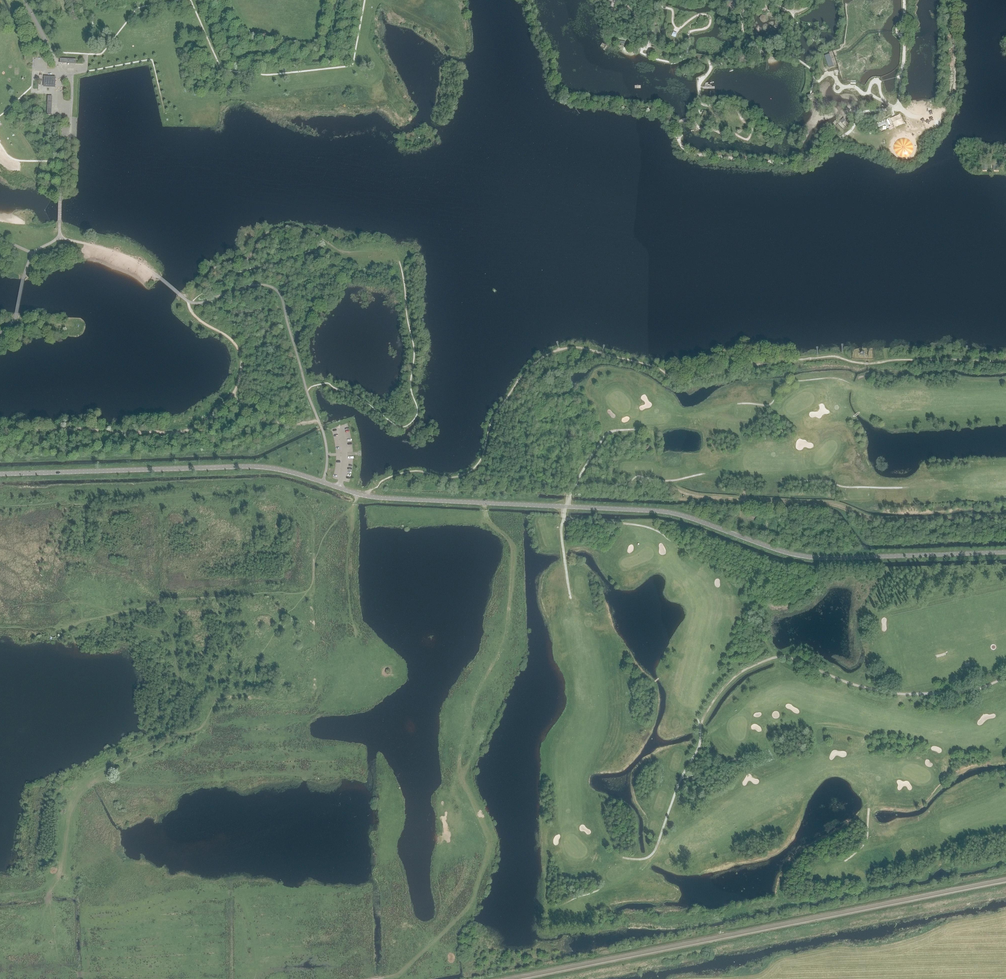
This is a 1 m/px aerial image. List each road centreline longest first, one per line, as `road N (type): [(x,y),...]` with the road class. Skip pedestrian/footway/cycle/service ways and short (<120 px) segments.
road 1 (unclassified): [(1005,553),(816,558),(667,513),(378,498),(268,468),(0,474)]
road 2 (track): [(1005,678),(970,690),(906,694),(859,686),(786,657),(749,667),(703,719),(653,853),(623,857)]
road 3 (track): [(663,481),(699,497),(828,503),(878,520),(1005,517)]
road 4 (track): [(564,519),(570,493),(606,435),(648,429)]
road 5 (track): [(574,486),(702,474)]
road 6 (track): [(737,403),(769,405),(778,387),(793,382),(852,384)]

